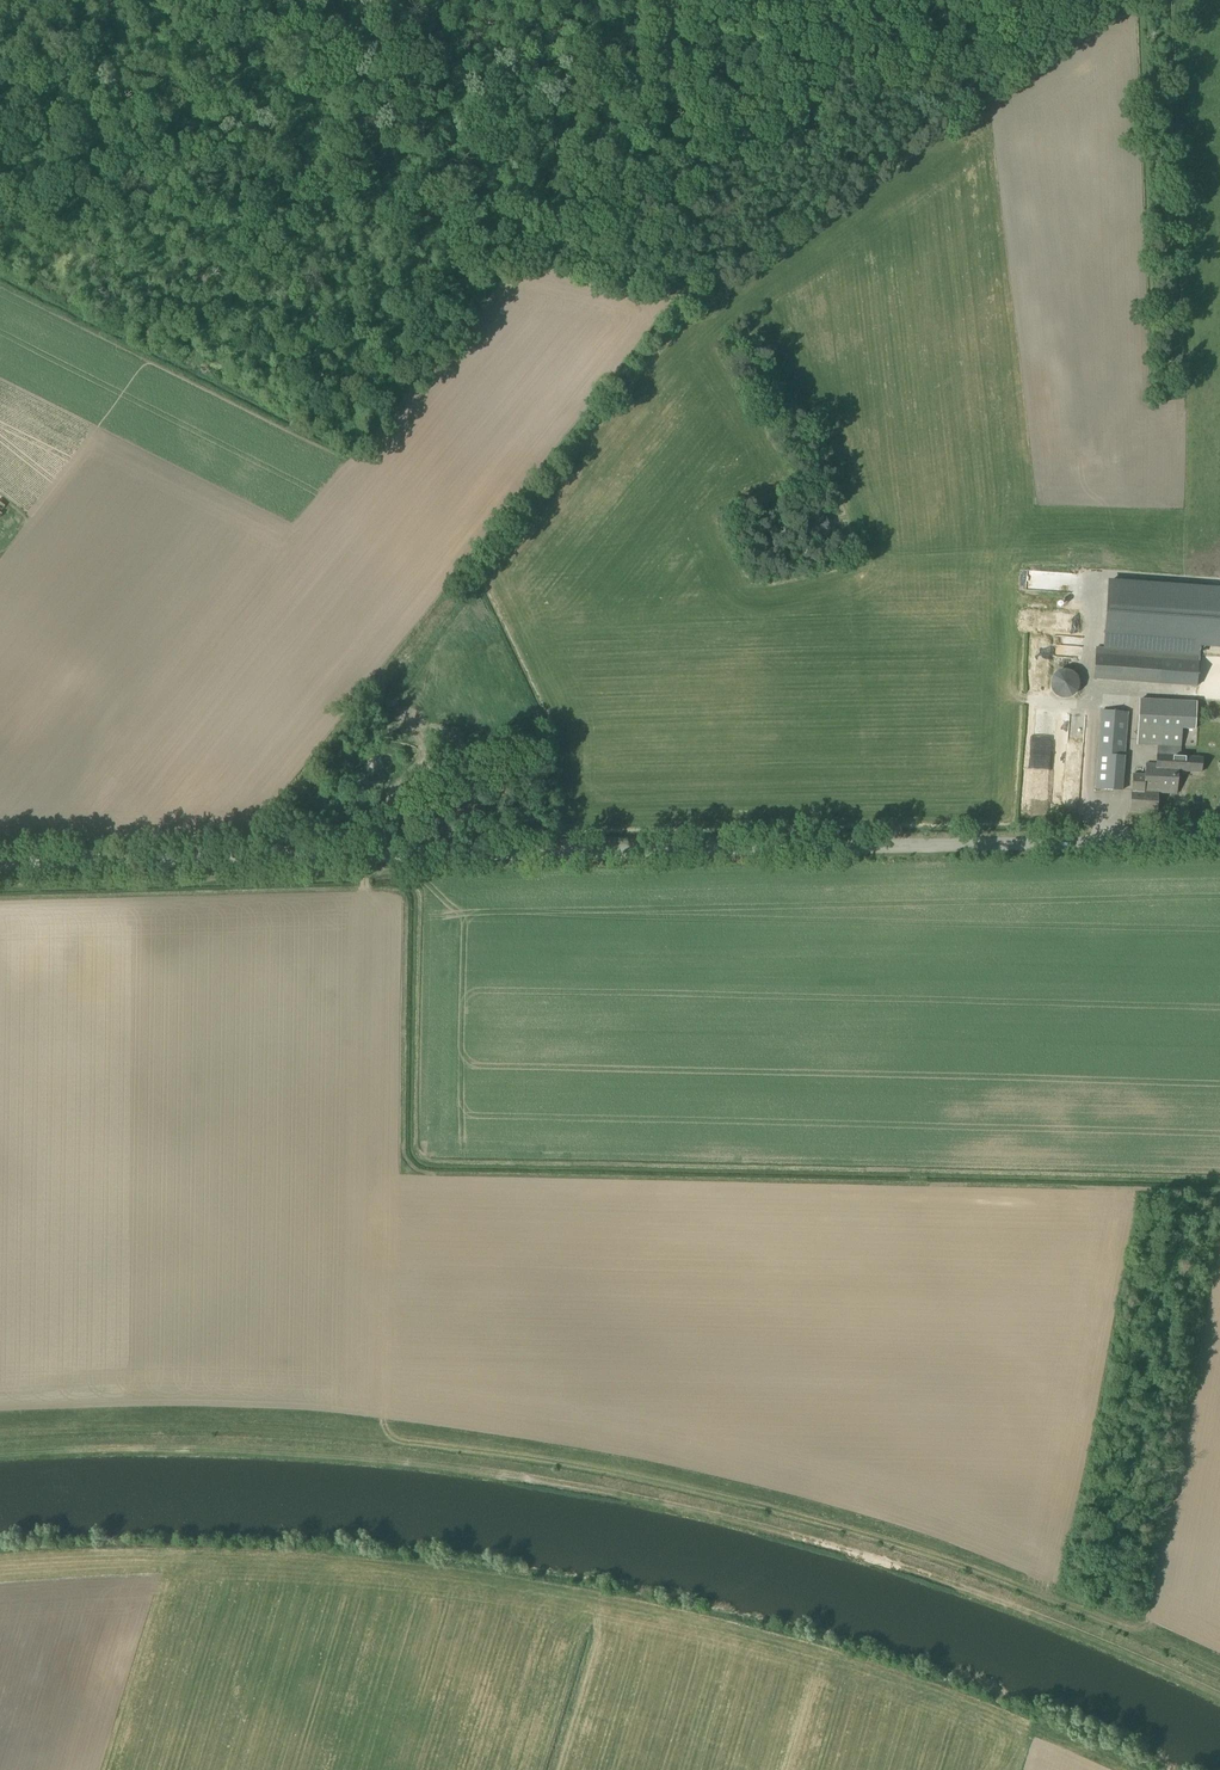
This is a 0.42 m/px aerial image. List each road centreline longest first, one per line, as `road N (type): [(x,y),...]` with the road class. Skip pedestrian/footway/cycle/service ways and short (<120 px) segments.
road 1 (track): [(0,1455),(301,1451),(523,1474),(962,1585),(1219,1697)]
road 2 (track): [(1102,0),(708,284),(690,288),(384,213),(0,83)]
road 3 (unclassified): [(1219,843),(0,862)]

